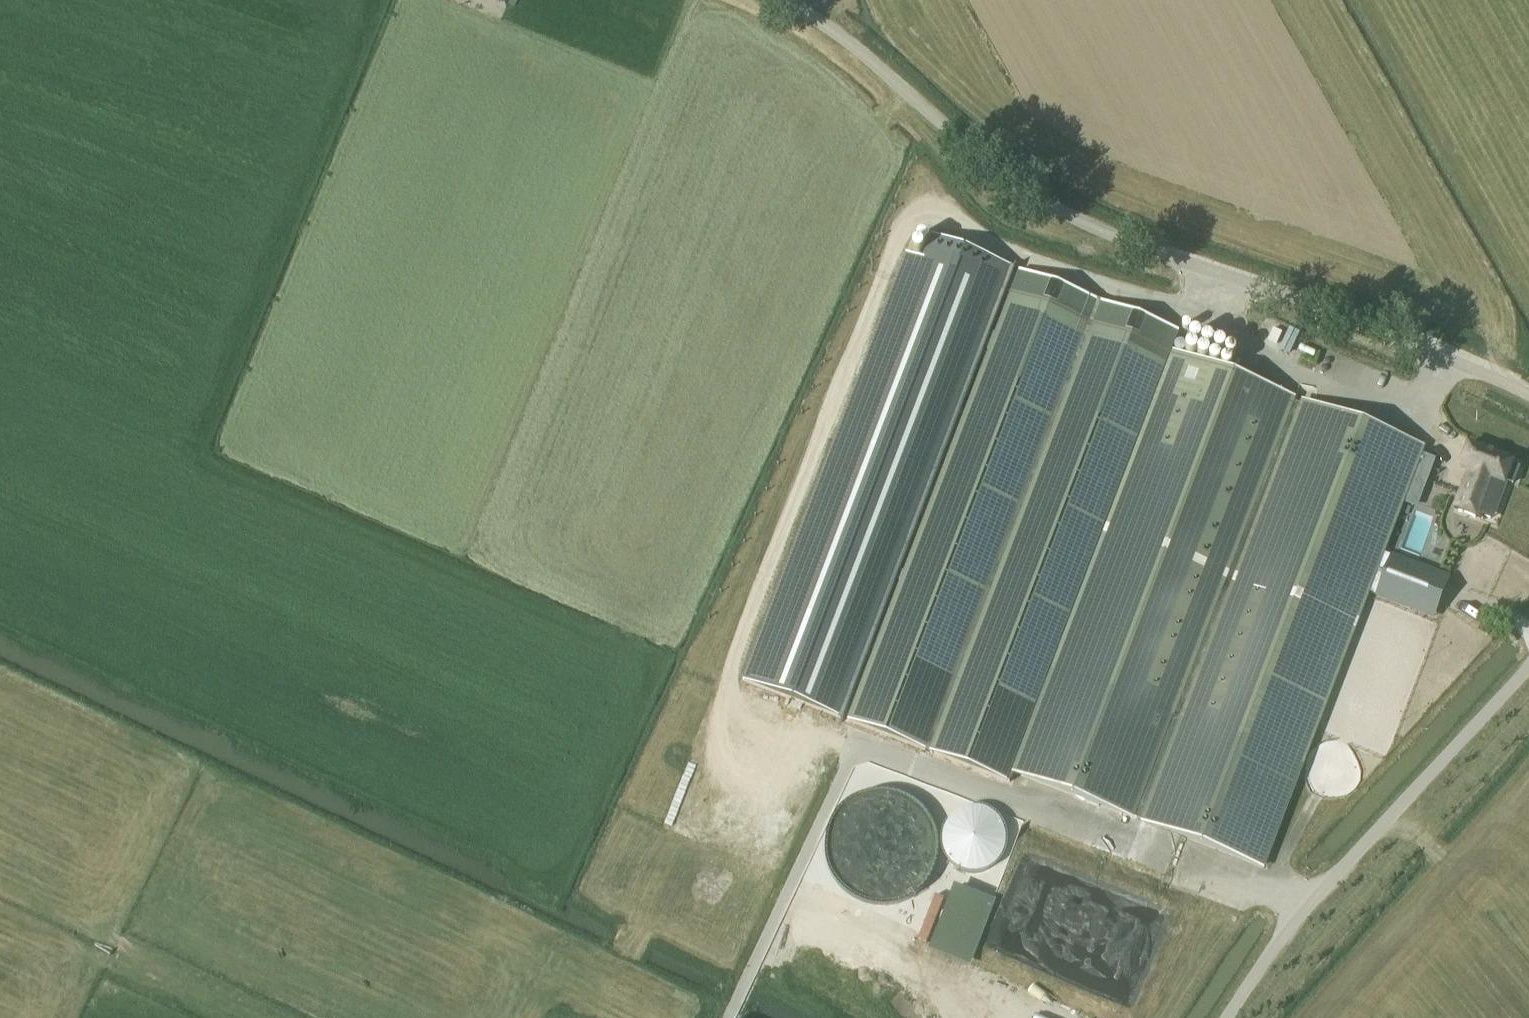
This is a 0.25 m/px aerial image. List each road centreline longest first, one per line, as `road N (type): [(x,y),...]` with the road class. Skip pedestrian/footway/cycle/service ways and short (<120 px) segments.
road 1 (unclassified): [(1528,393),(1406,338),(1156,251),(1040,201),(785,0)]
road 2 (unclassified): [(1214,1017),(1301,894),(1528,657)]

